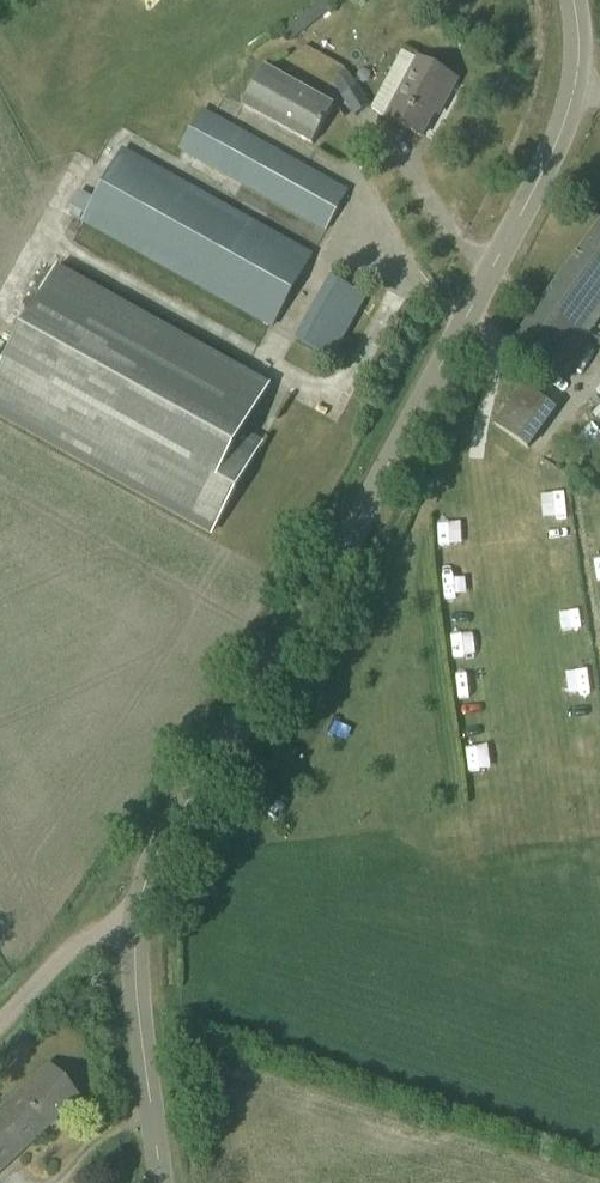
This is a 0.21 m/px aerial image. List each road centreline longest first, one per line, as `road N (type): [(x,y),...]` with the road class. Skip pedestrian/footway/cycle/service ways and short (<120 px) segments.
road 1 (unclassified): [(133,929),(145,876),(298,632),(545,171),(579,69),(574,0)]
road 2 (unclassified): [(160,1182),(133,929)]
road 3 (unclassified): [(0,1030),(133,929)]

